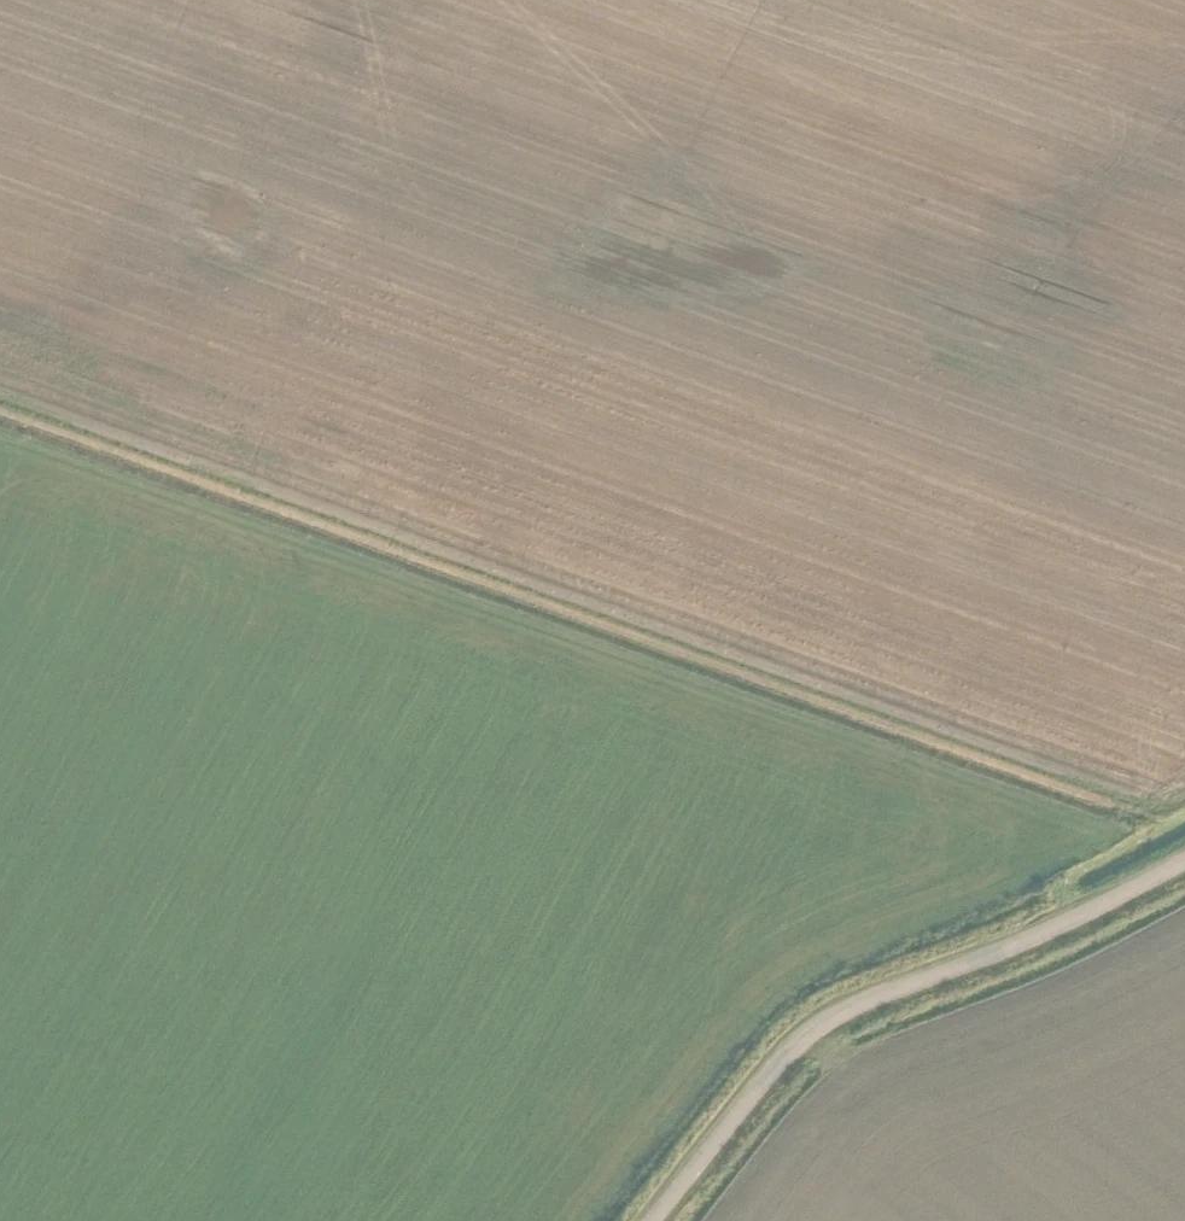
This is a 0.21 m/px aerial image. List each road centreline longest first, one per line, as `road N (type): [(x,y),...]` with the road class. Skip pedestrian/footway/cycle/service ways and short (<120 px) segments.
road 1 (unclassified): [(650,1220),(781,1058),(825,1024),(870,997),(1044,930),(1184,860)]

